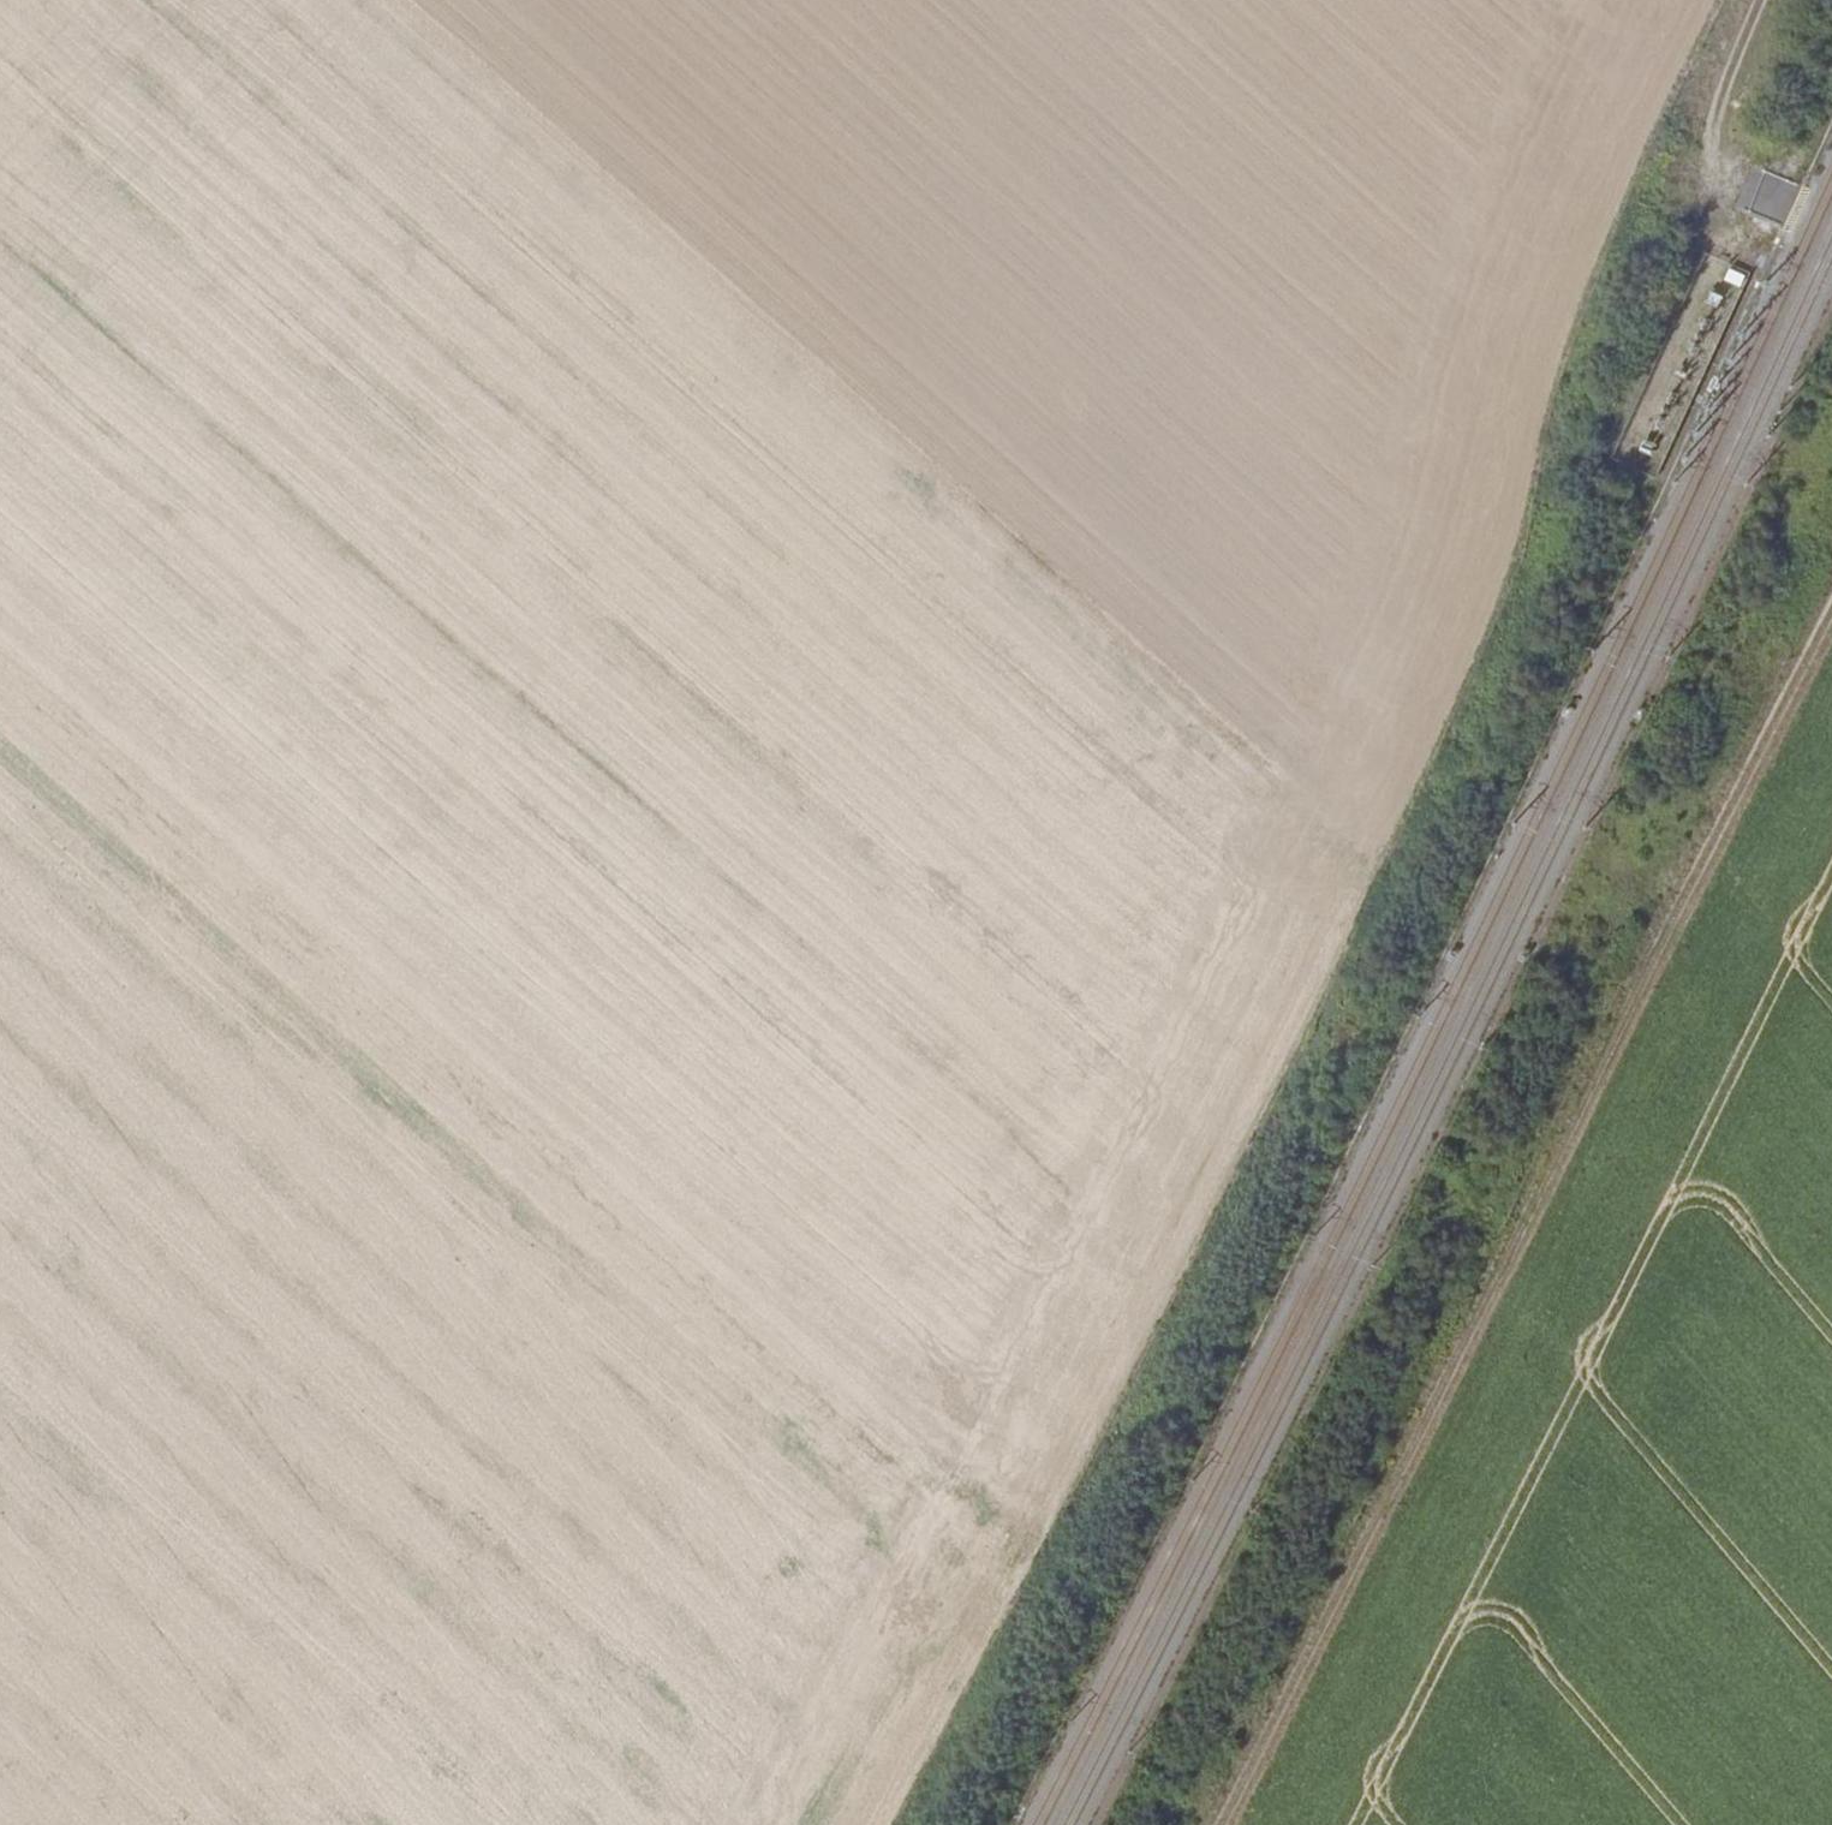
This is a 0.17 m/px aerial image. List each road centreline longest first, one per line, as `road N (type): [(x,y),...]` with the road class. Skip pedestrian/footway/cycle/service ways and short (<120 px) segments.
road 1 (track): [(1222,1824),(1831,602)]
road 2 (track): [(1757,0),(1717,109),(1714,145),(1734,204)]

